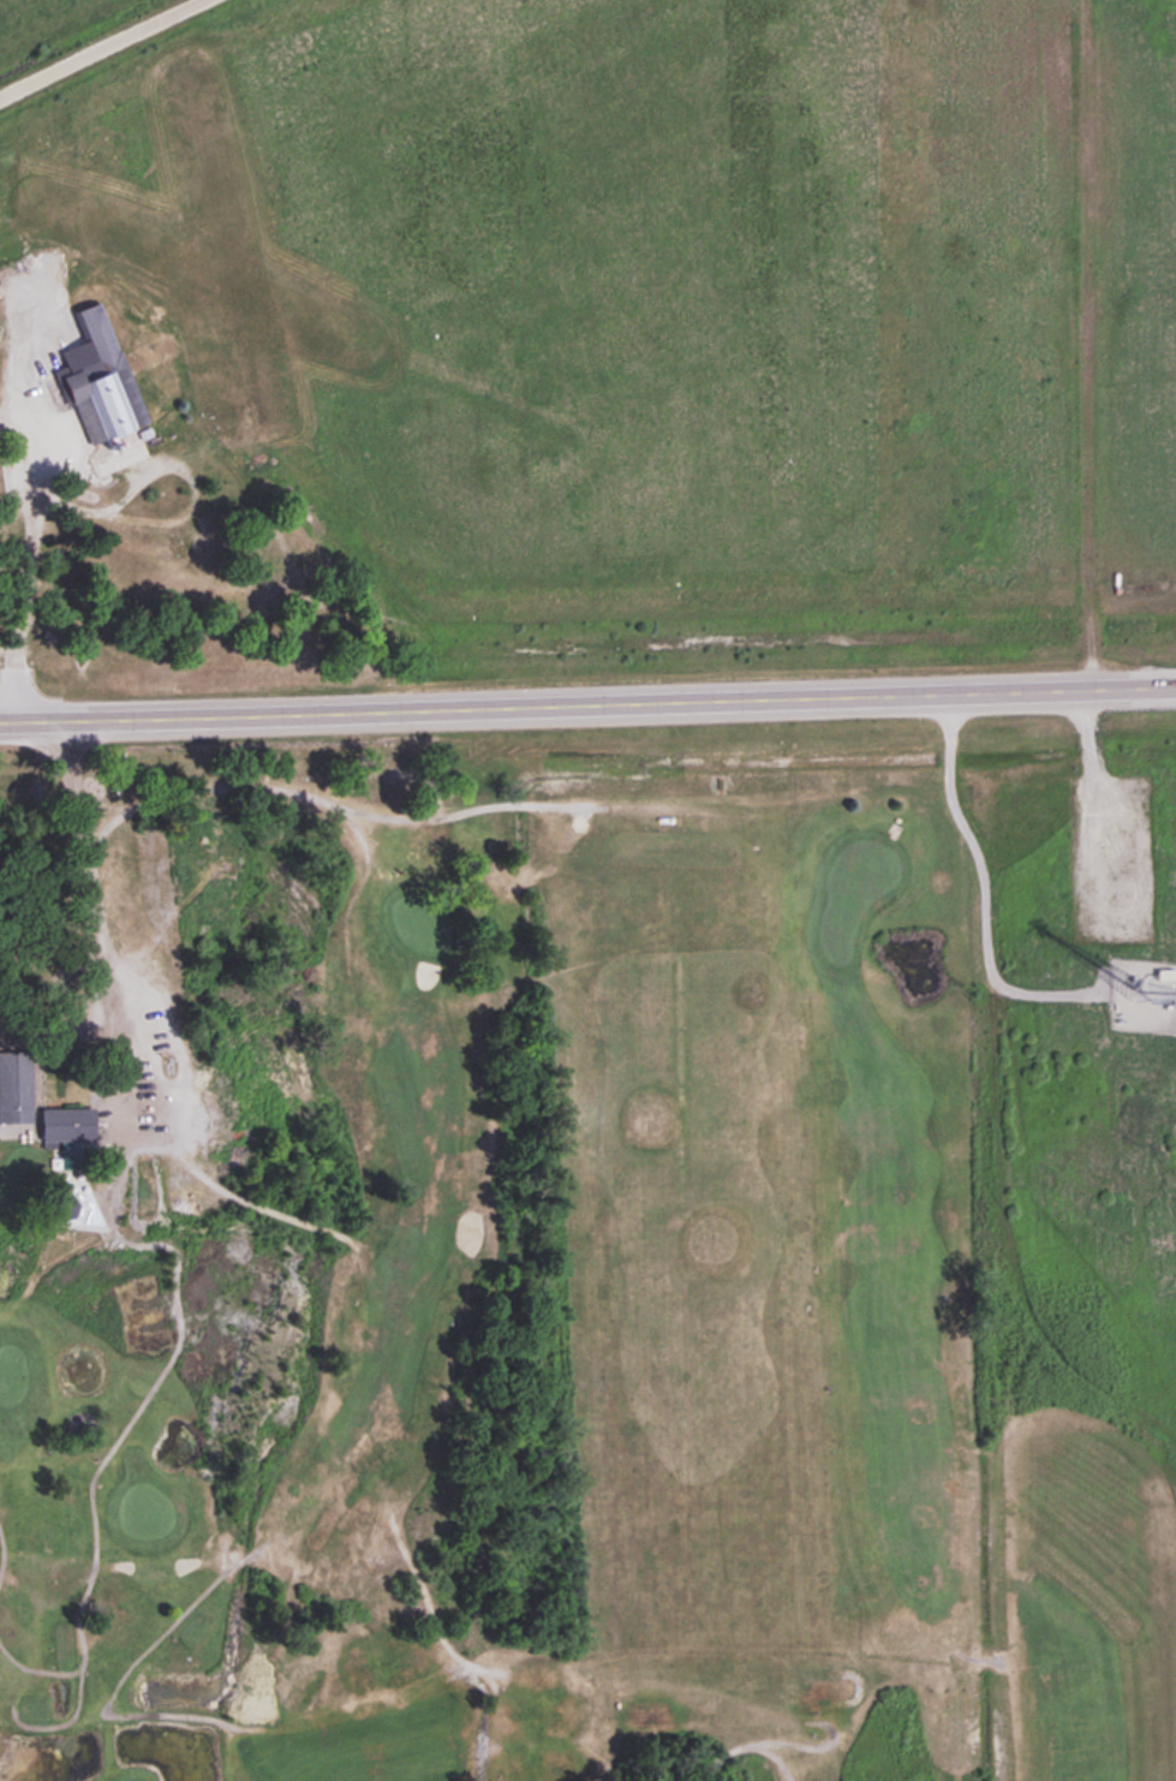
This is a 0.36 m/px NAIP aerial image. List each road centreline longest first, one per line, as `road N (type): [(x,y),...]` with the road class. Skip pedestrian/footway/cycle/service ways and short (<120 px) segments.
road 1 (primary): [(0,719),(1175,680)]
road 2 (residential): [(0,92),(197,0)]

